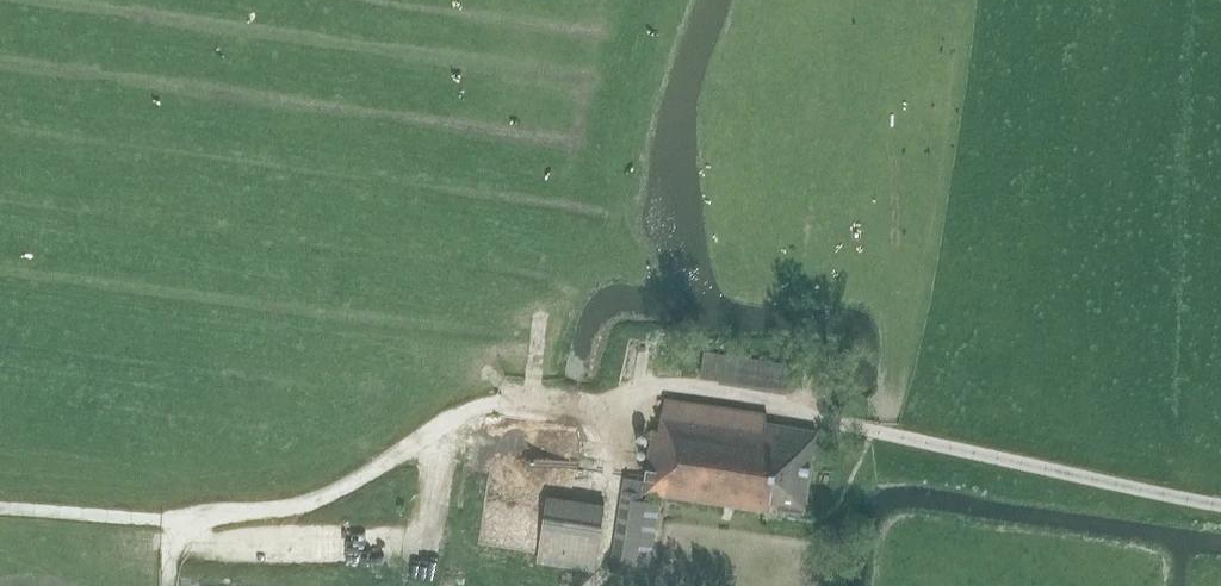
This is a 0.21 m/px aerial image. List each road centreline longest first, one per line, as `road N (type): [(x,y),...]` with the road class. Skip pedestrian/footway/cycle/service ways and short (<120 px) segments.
road 1 (track): [(0,507),(151,519),(292,508),(501,401),(593,407),(671,388)]

